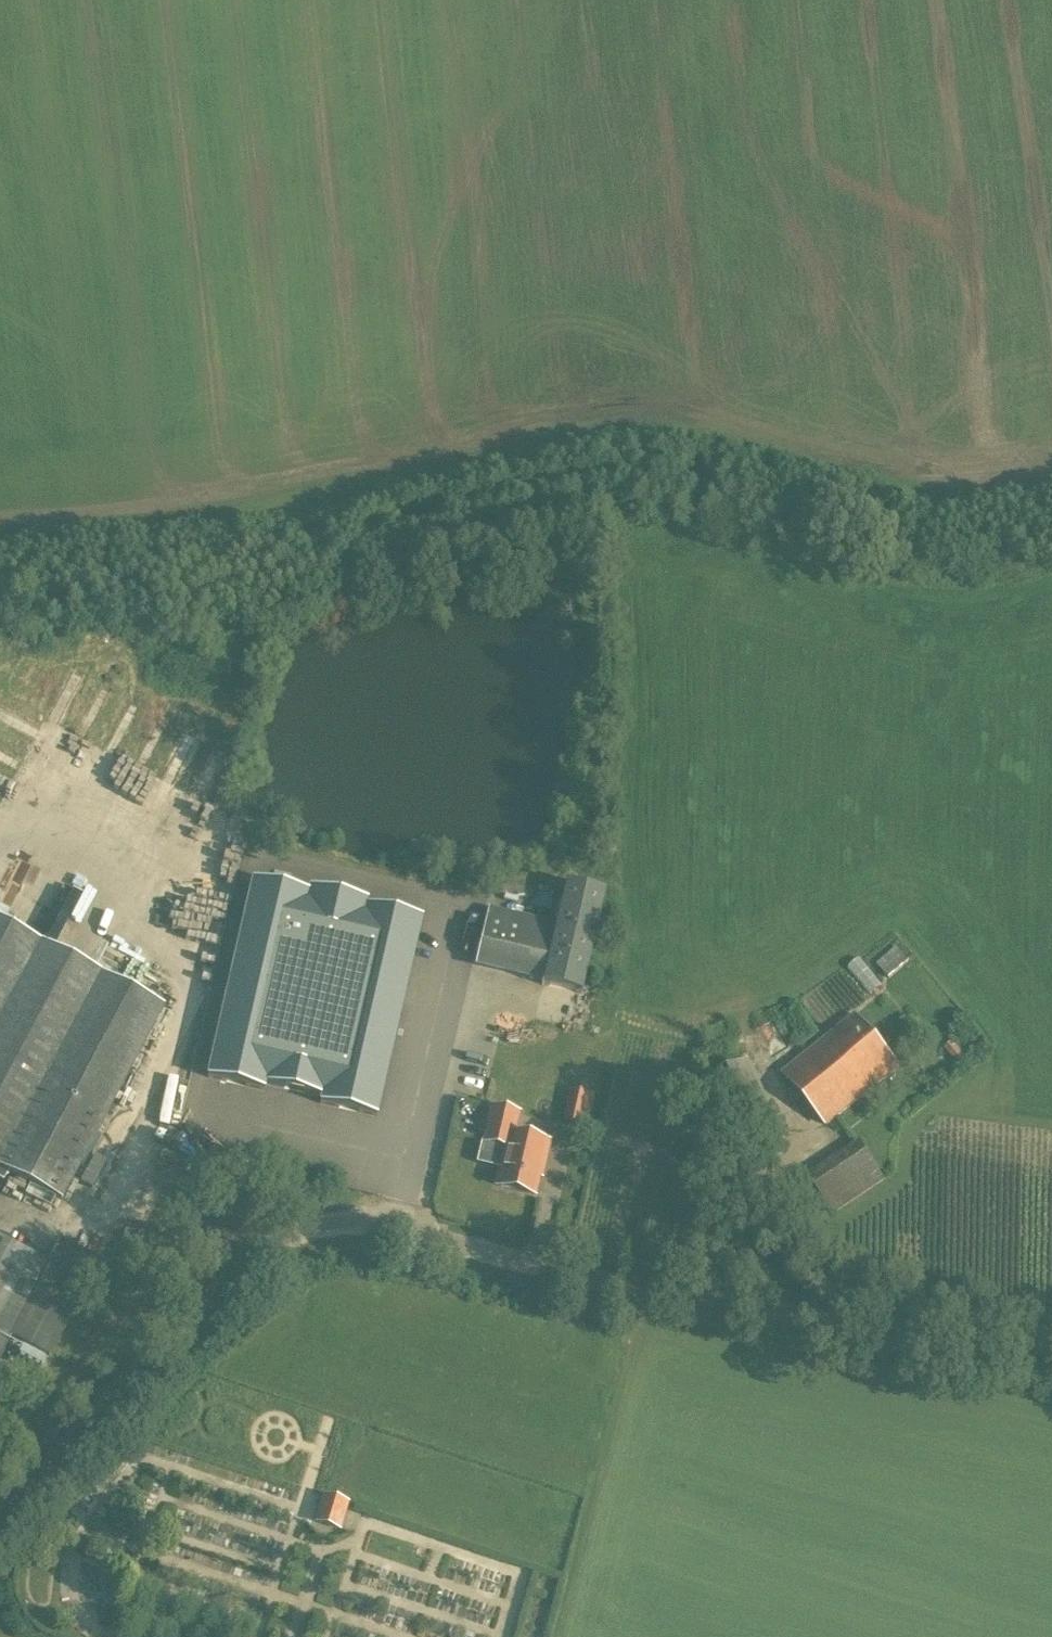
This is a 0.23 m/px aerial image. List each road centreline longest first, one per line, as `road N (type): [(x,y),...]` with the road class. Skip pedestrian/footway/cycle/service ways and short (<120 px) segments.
road 1 (unclassified): [(0,1519),(254,1253),(334,1221),(384,1223),(515,1258),(765,1307),(1051,1347)]
road 2 (track): [(648,1286),(559,1636)]

